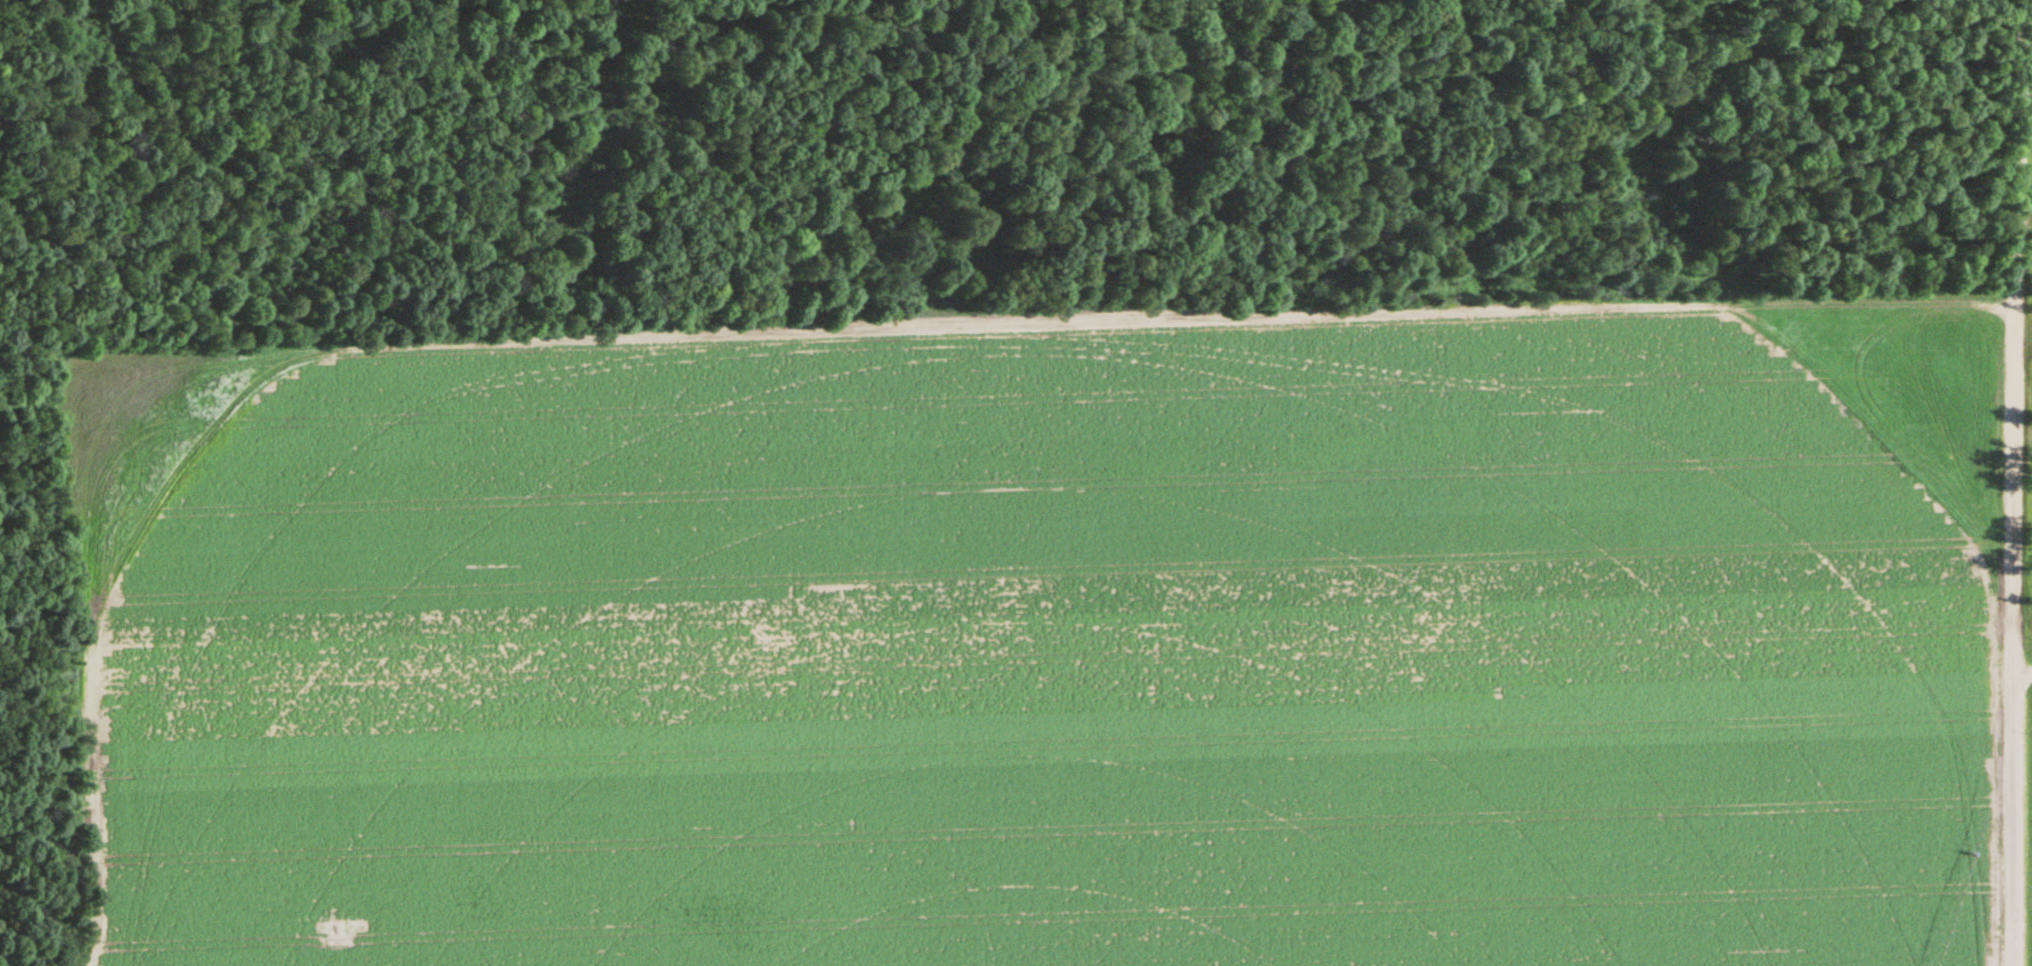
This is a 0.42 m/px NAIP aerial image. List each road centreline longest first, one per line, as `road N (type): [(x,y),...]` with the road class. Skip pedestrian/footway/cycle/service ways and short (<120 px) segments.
road 1 (residential): [(2012,965),(2022,0)]

